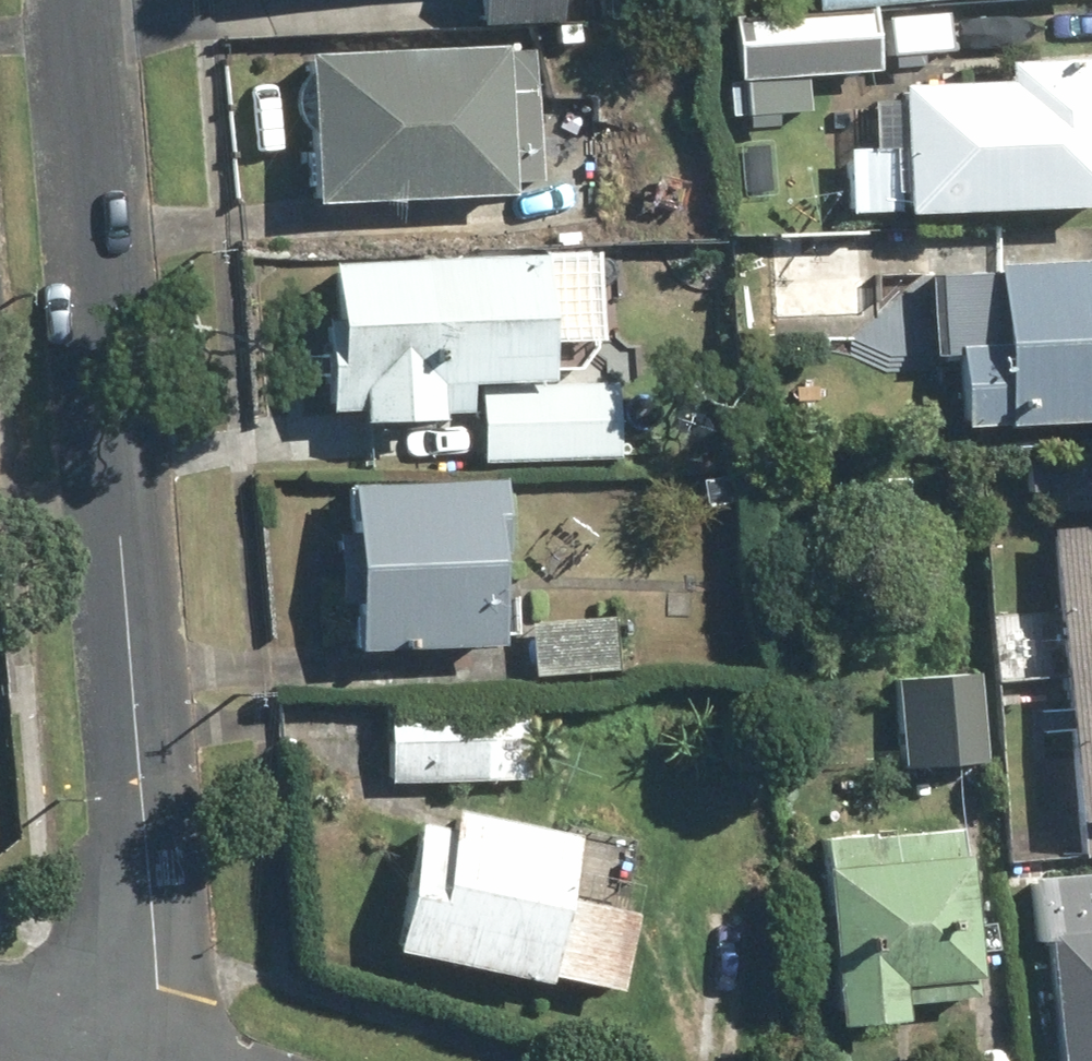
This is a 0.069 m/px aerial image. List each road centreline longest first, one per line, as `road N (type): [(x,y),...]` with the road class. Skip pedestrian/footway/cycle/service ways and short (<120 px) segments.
road 1 (residential): [(78,0),(158,988),(119,1060)]

